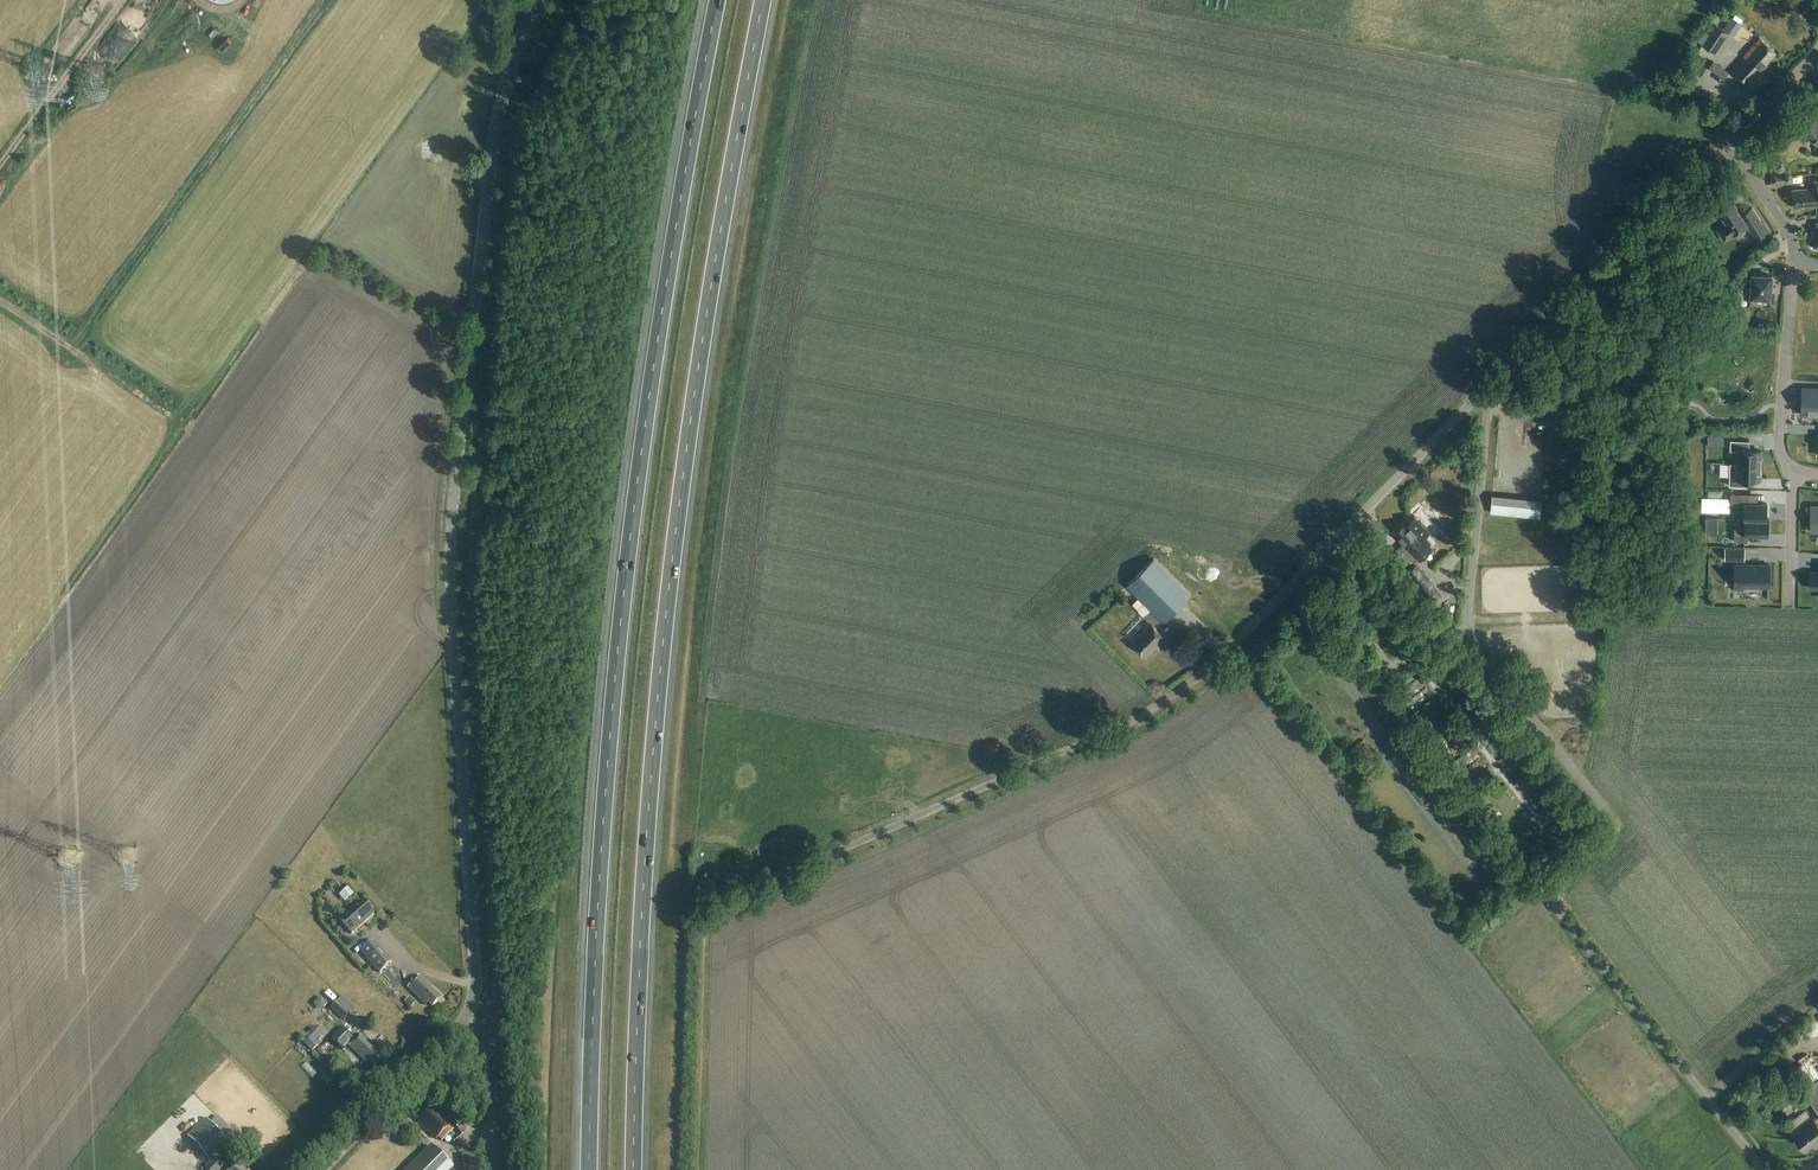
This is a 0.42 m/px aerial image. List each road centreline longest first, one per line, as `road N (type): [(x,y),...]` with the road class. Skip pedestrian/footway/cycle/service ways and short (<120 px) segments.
road 1 (motorway): [(718,0),(663,303),(635,519),(600,868),(590,1169)]
road 2 (motorway): [(636,1169),(641,997),(676,538),(764,0)]
road 3 (tertiary): [(466,1020),(475,969),(452,530),(496,135),(538,0)]
road 4 (unclassified): [(698,914),(1138,719),(1181,690),(1489,386)]
road 5 (unclassified): [(1489,386),(1469,621),(1484,655),(1607,812),(1603,834),(1561,877),(1557,900),(1764,1169)]
road 6 (unclassified): [(1489,386),(1730,142)]
road 7 (track): [(195,437),(0,301)]
road 8 (residential): [(1795,467),(1780,446),(1793,264)]
road 9 (tertiary): [(321,1169),(466,1020)]
road 10 (track): [(118,7),(0,167)]
road 11 (residential): [(1793,264),(1793,239),(1730,142)]
road 12 (residential): [(1795,467),(1792,605)]
road 13 (unclassified): [(1730,142),(1817,52)]

